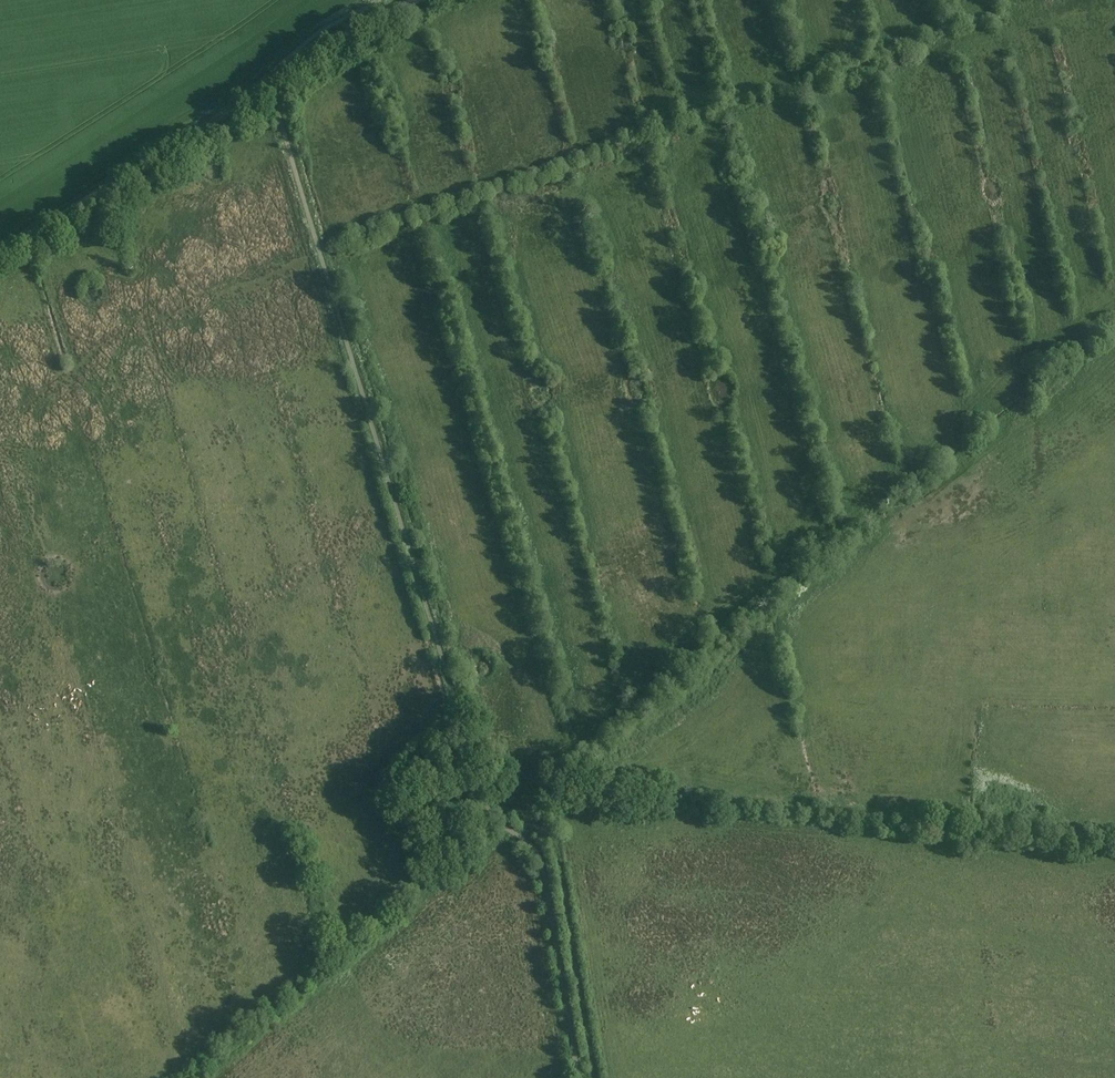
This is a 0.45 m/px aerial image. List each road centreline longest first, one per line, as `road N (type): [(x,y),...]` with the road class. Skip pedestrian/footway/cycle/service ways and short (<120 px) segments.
road 1 (track): [(0,256),(272,83)]
road 2 (track): [(272,83),(421,0)]

